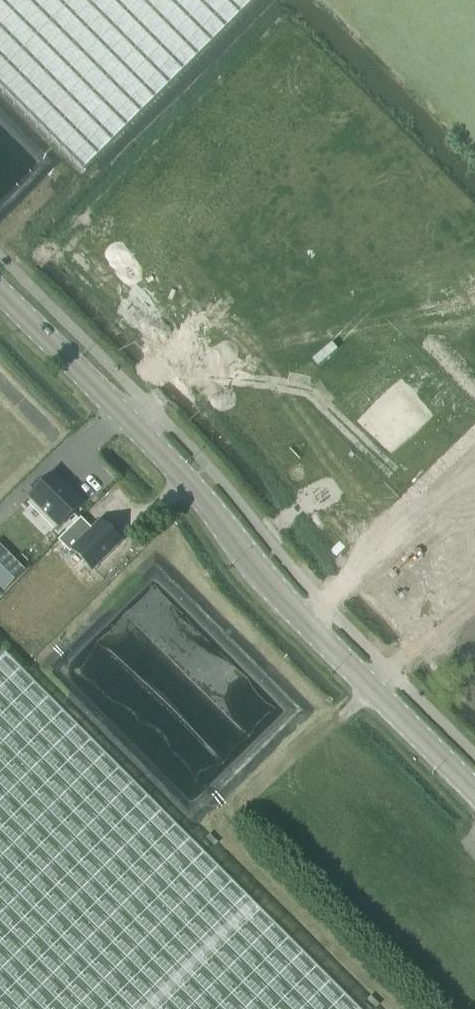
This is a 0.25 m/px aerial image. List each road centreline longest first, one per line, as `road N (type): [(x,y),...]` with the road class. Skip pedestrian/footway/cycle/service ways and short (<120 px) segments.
road 1 (tertiary): [(474,791),(279,598),(206,498),(0,292)]

